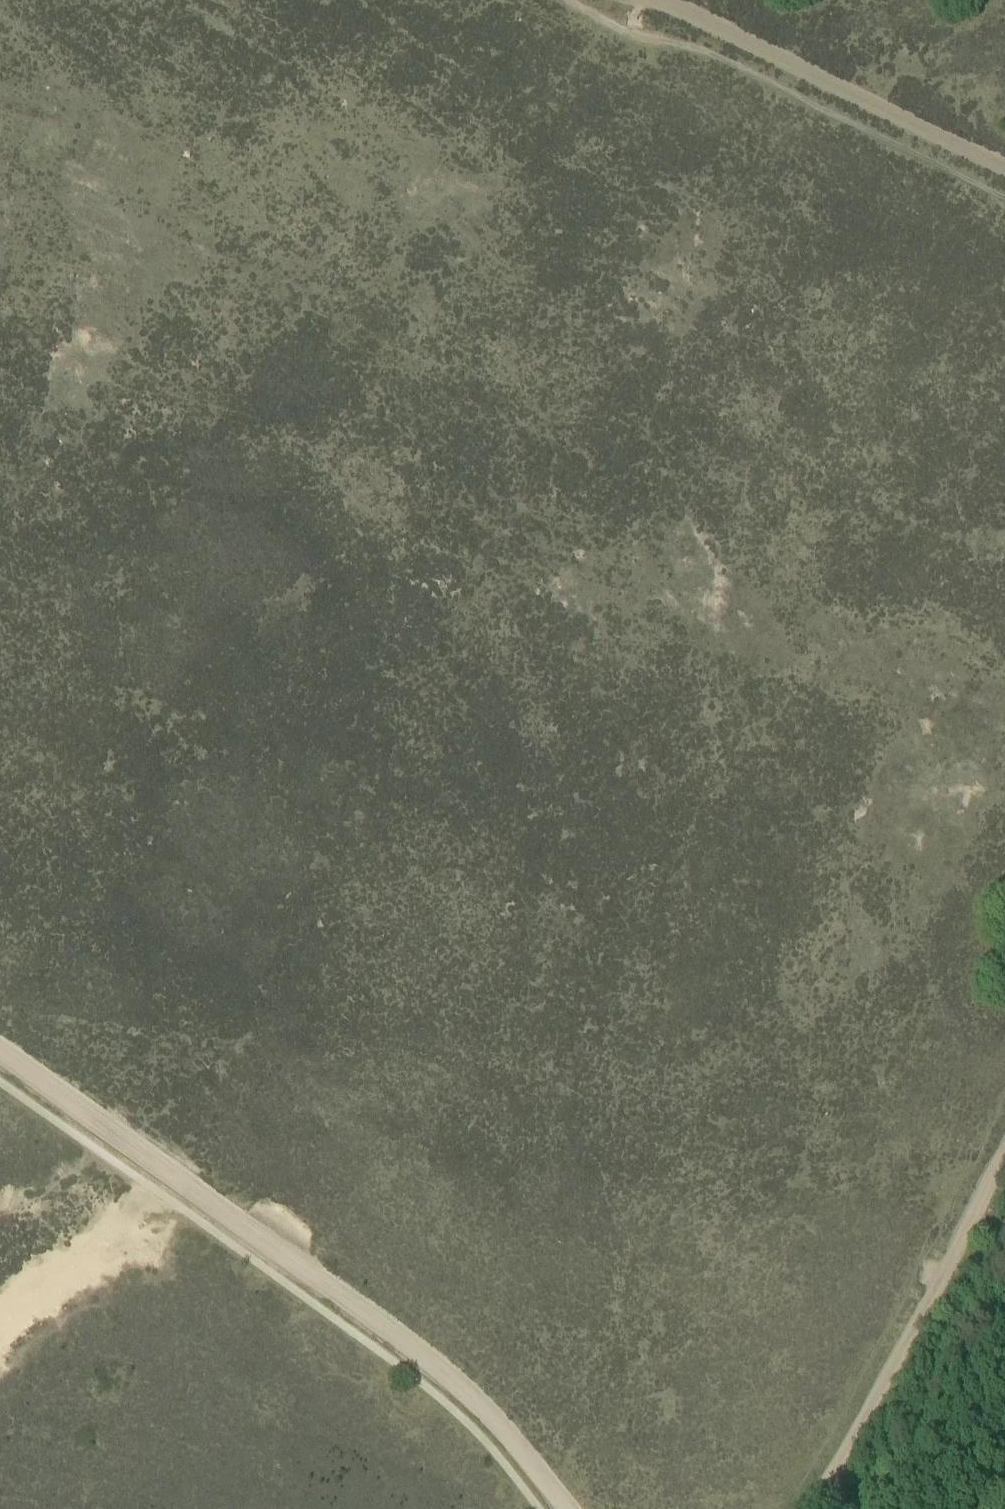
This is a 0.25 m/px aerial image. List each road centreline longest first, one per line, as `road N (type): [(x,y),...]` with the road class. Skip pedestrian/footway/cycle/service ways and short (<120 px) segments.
road 1 (track): [(0,1053),(406,1342),(477,1405),(566,1508)]
road 2 (track): [(809,1508),(1004,1152)]
road 3 (track): [(661,0),(1004,170)]

